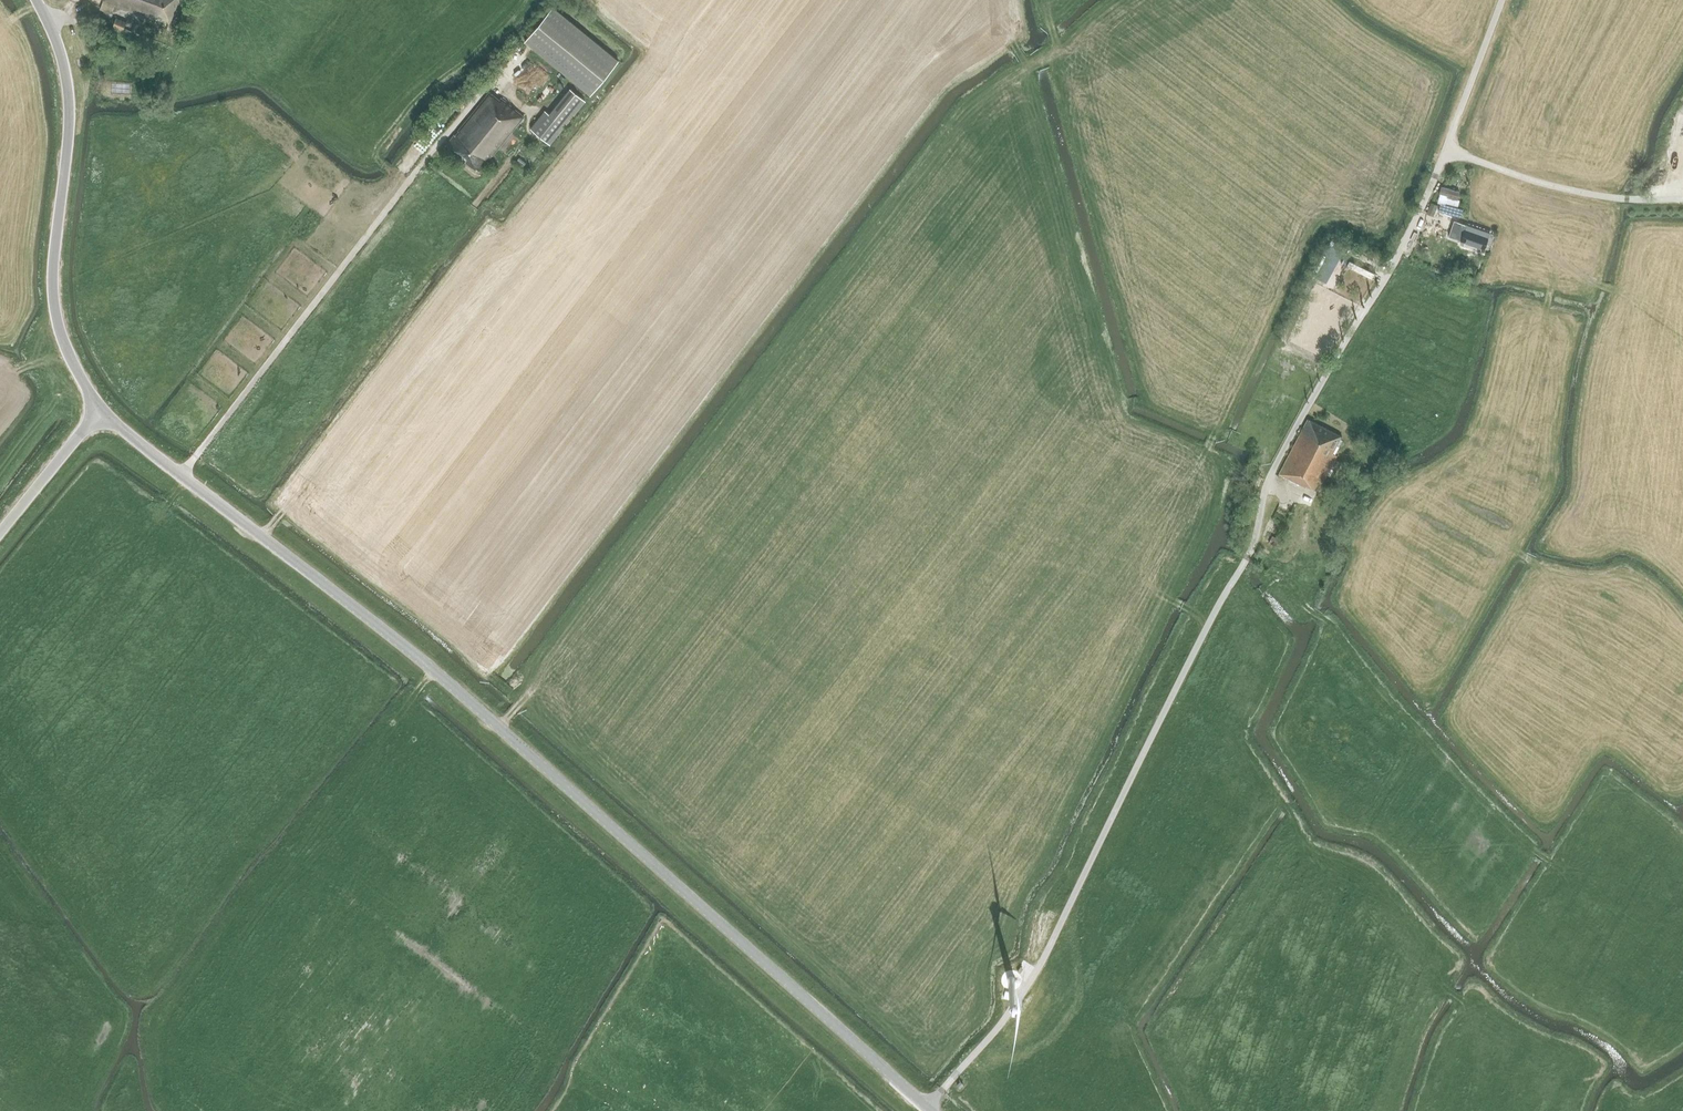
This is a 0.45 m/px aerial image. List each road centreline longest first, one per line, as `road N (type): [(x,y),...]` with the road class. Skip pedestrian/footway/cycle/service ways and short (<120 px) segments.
road 1 (unclassified): [(927,1108),(1003,1023),(1058,933),(1247,561),(1274,473),(1400,257),(1501,0)]
road 2 (tertiary): [(927,1108),(430,668),(101,409)]
road 3 (tertiary): [(101,409),(72,359),(54,304),(69,110),(59,49),(36,0)]
road 4 (tertiary): [(0,533),(101,409)]
road 5 (track): [(78,372),(0,472)]

